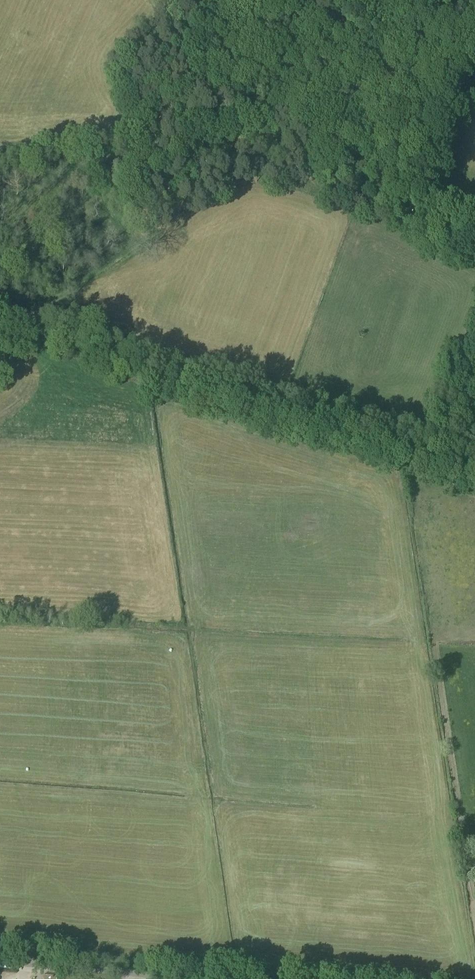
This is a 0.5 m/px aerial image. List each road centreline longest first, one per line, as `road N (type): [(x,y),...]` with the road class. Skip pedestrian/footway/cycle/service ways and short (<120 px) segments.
road 1 (unclassified): [(187,978),(0,959)]

